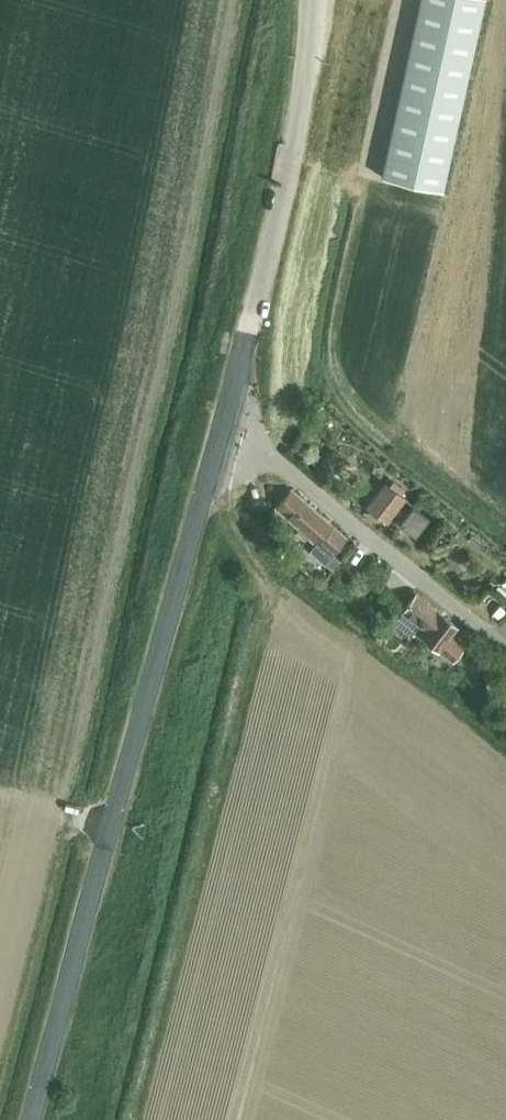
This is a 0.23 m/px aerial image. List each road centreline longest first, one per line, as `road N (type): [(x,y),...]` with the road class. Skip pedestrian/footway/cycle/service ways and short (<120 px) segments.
road 1 (unclassified): [(31,1119),(224,420)]
road 2 (unclassified): [(224,420),(298,125),(307,0)]
road 3 (unclassified): [(505,647),(224,420)]

